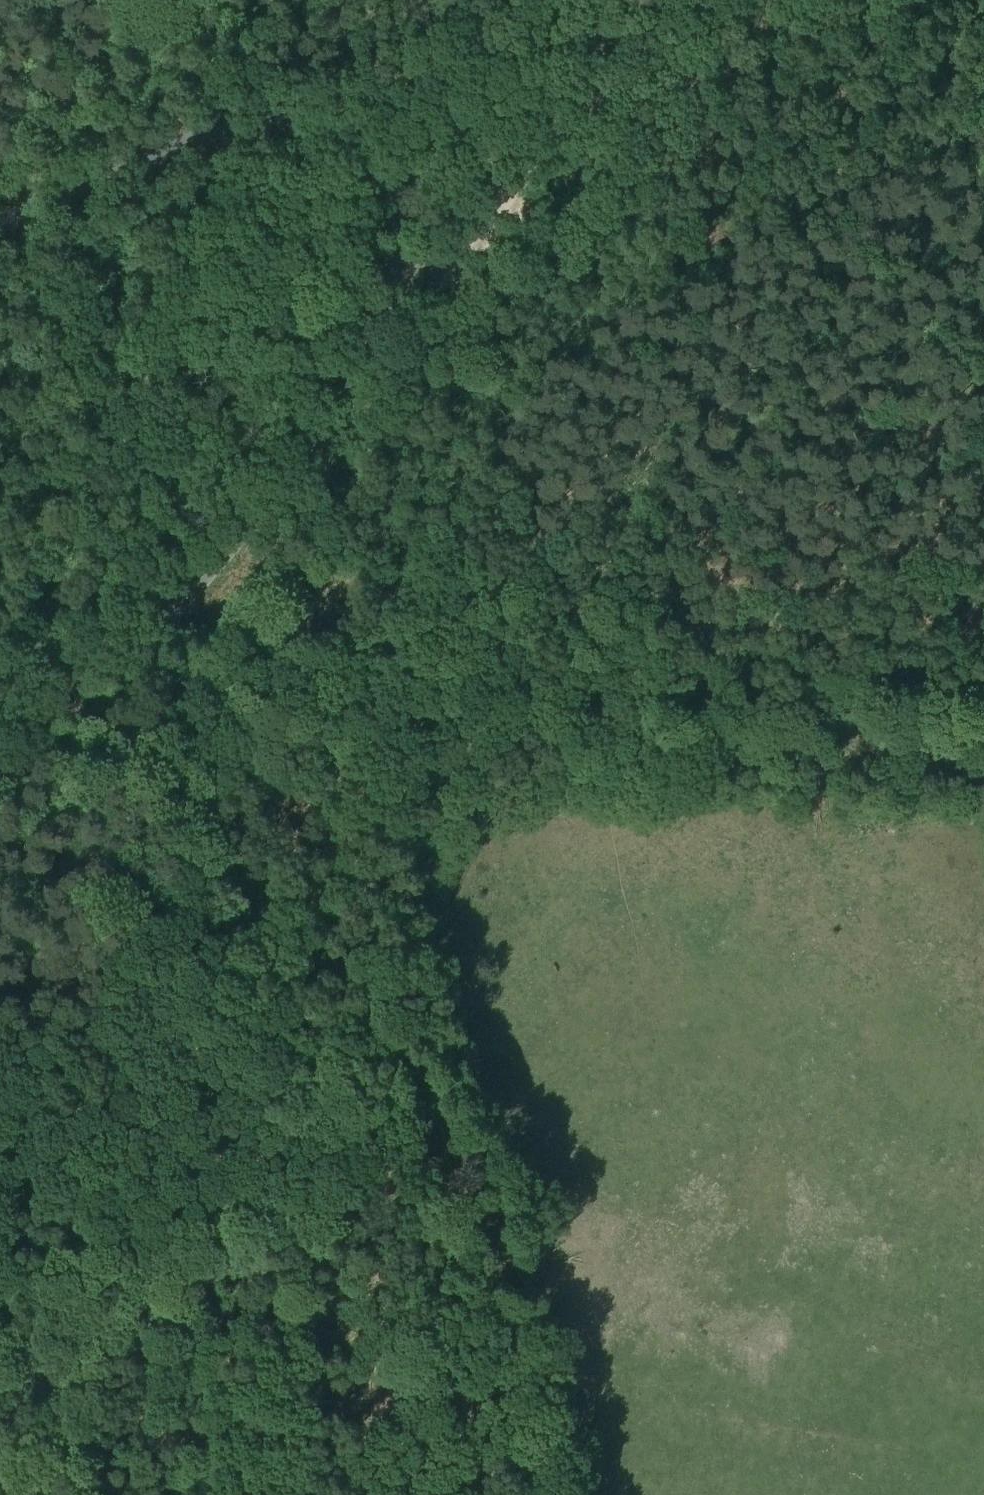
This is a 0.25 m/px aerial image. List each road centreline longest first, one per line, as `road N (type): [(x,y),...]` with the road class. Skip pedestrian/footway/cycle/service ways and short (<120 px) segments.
road 1 (unclassified): [(0,739),(56,707),(184,598),(226,551),(362,363),(402,232),(402,210),(378,163),(302,126),(224,132),(171,148),(0,227)]

